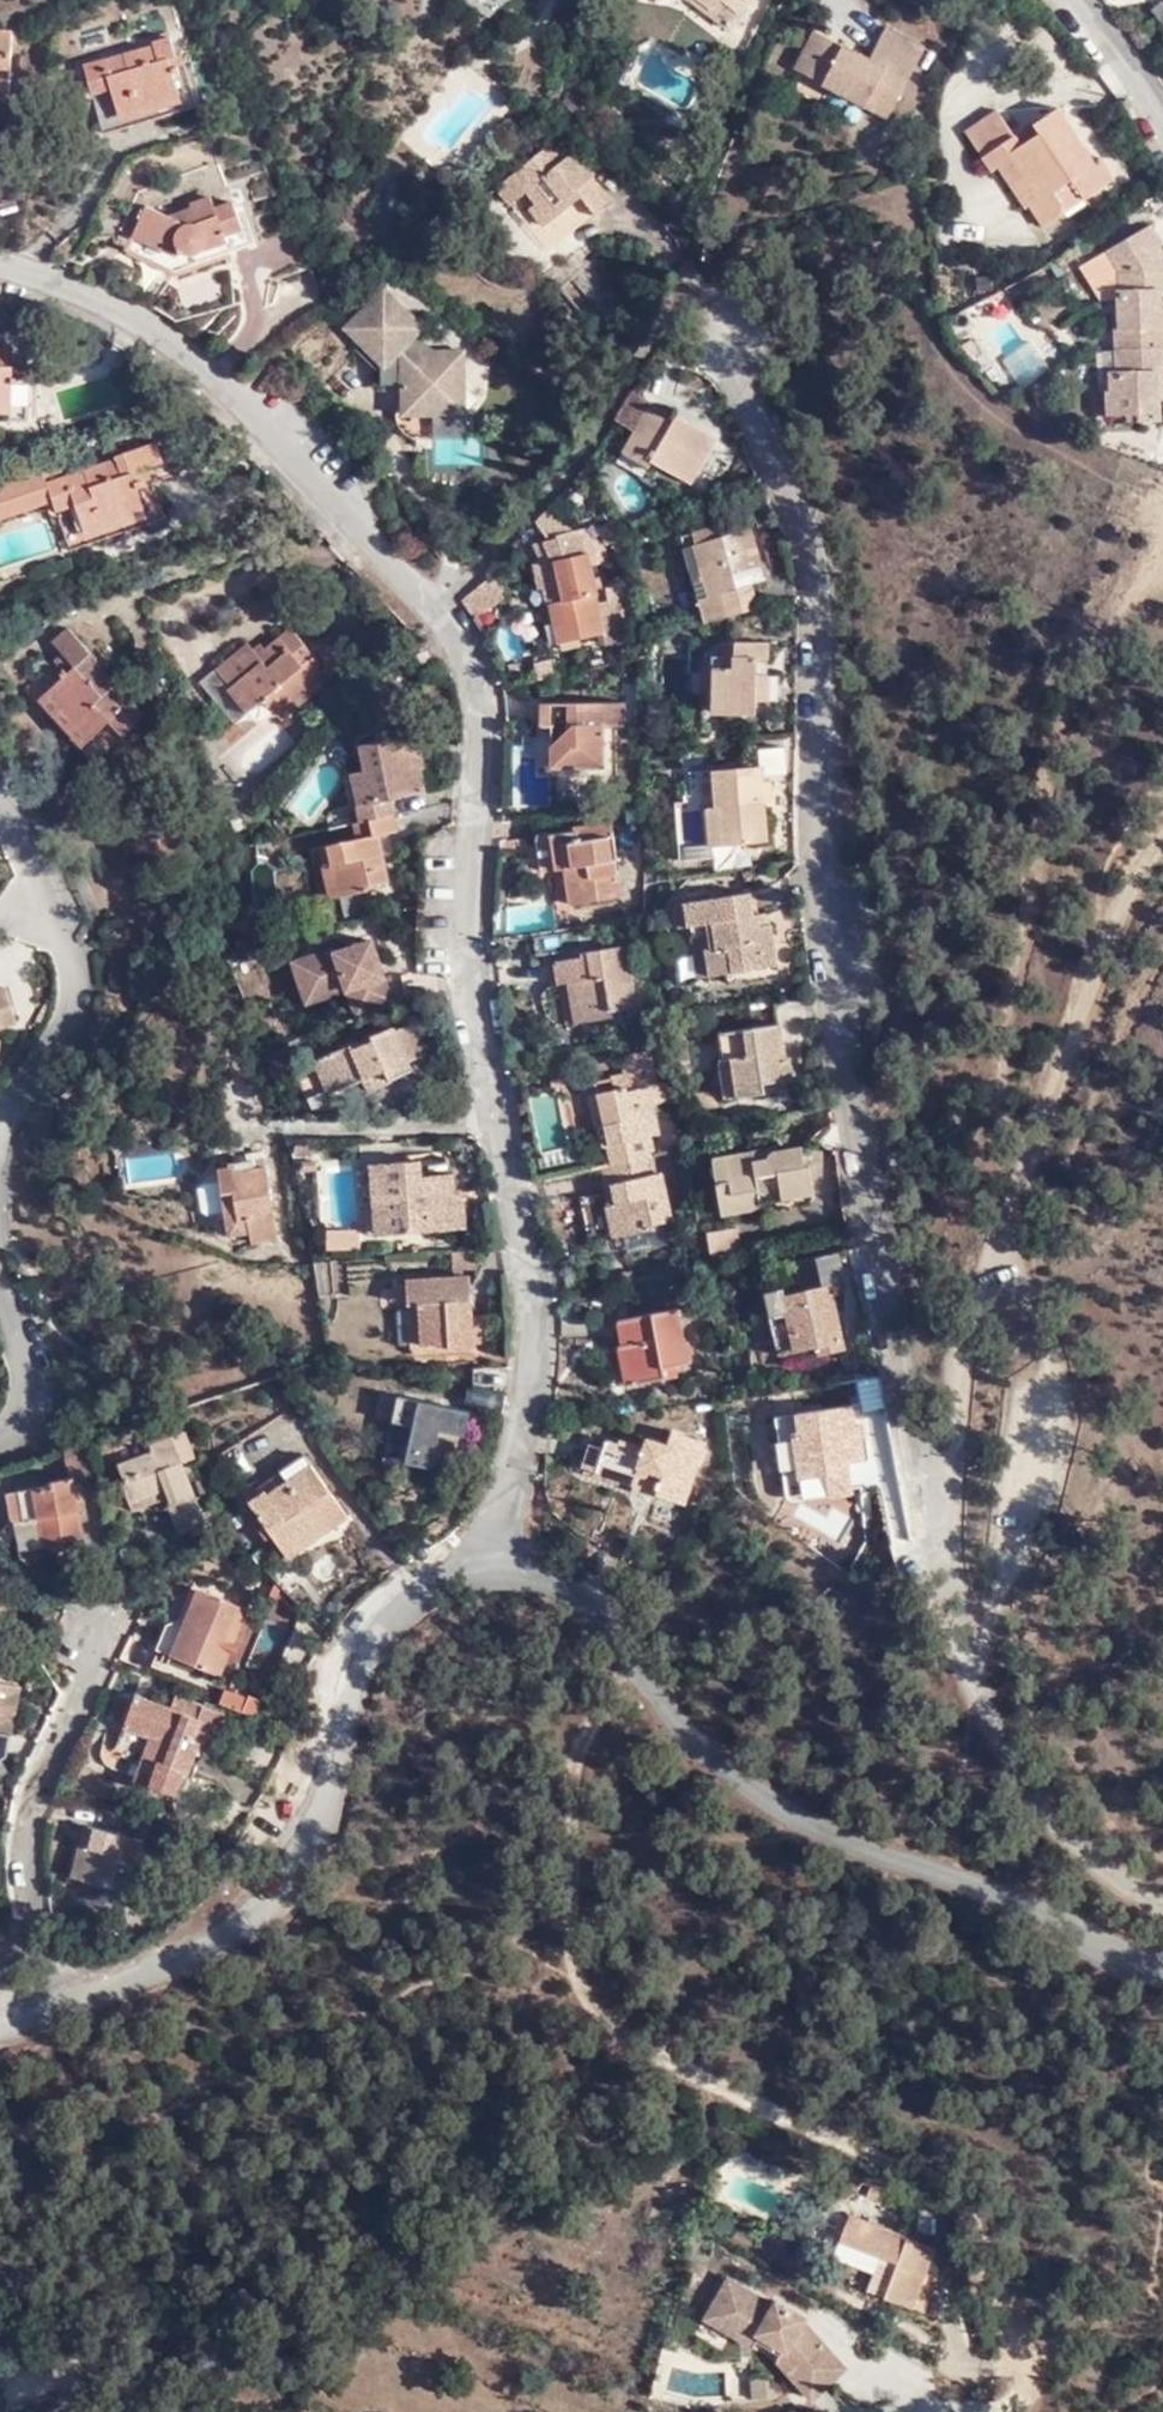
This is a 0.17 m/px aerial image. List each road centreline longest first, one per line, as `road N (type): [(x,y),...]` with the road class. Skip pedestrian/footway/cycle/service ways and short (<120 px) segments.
road 1 (residential): [(1162,1889),(1054,1803),(1007,1743),(976,1682),(900,1368),(826,911),(812,547),(713,331)]
road 2 (residential): [(484,1553),(516,1470),(535,1357),(532,1280),(489,1084),(471,680),(441,609),(339,498),(150,327),(42,276),(0,267)]
road 3 (residential): [(1162,1959),(790,1812),(697,1741),(546,1582),(484,1553)]
road 4 (residential): [(484,1553),(401,1608),(377,1636),(359,1670),(314,1847),(292,1884),(253,1916),(71,1998)]
road 5 (track): [(1162,592),(1091,733),(1065,1056)]
road 6 (track): [(994,1249),(1133,883),(1162,843)]
road 7 (residential): [(71,1998),(51,1957),(32,1820),(109,1626)]
road 8 (residential): [(0,1150),(77,1016),(80,968),(51,901)]
road 9 (residential): [(0,1439),(34,1402),(0,1249)]
road 10 (residential): [(1162,119),(1075,0)]
road 11 (residential): [(51,901),(0,790)]

